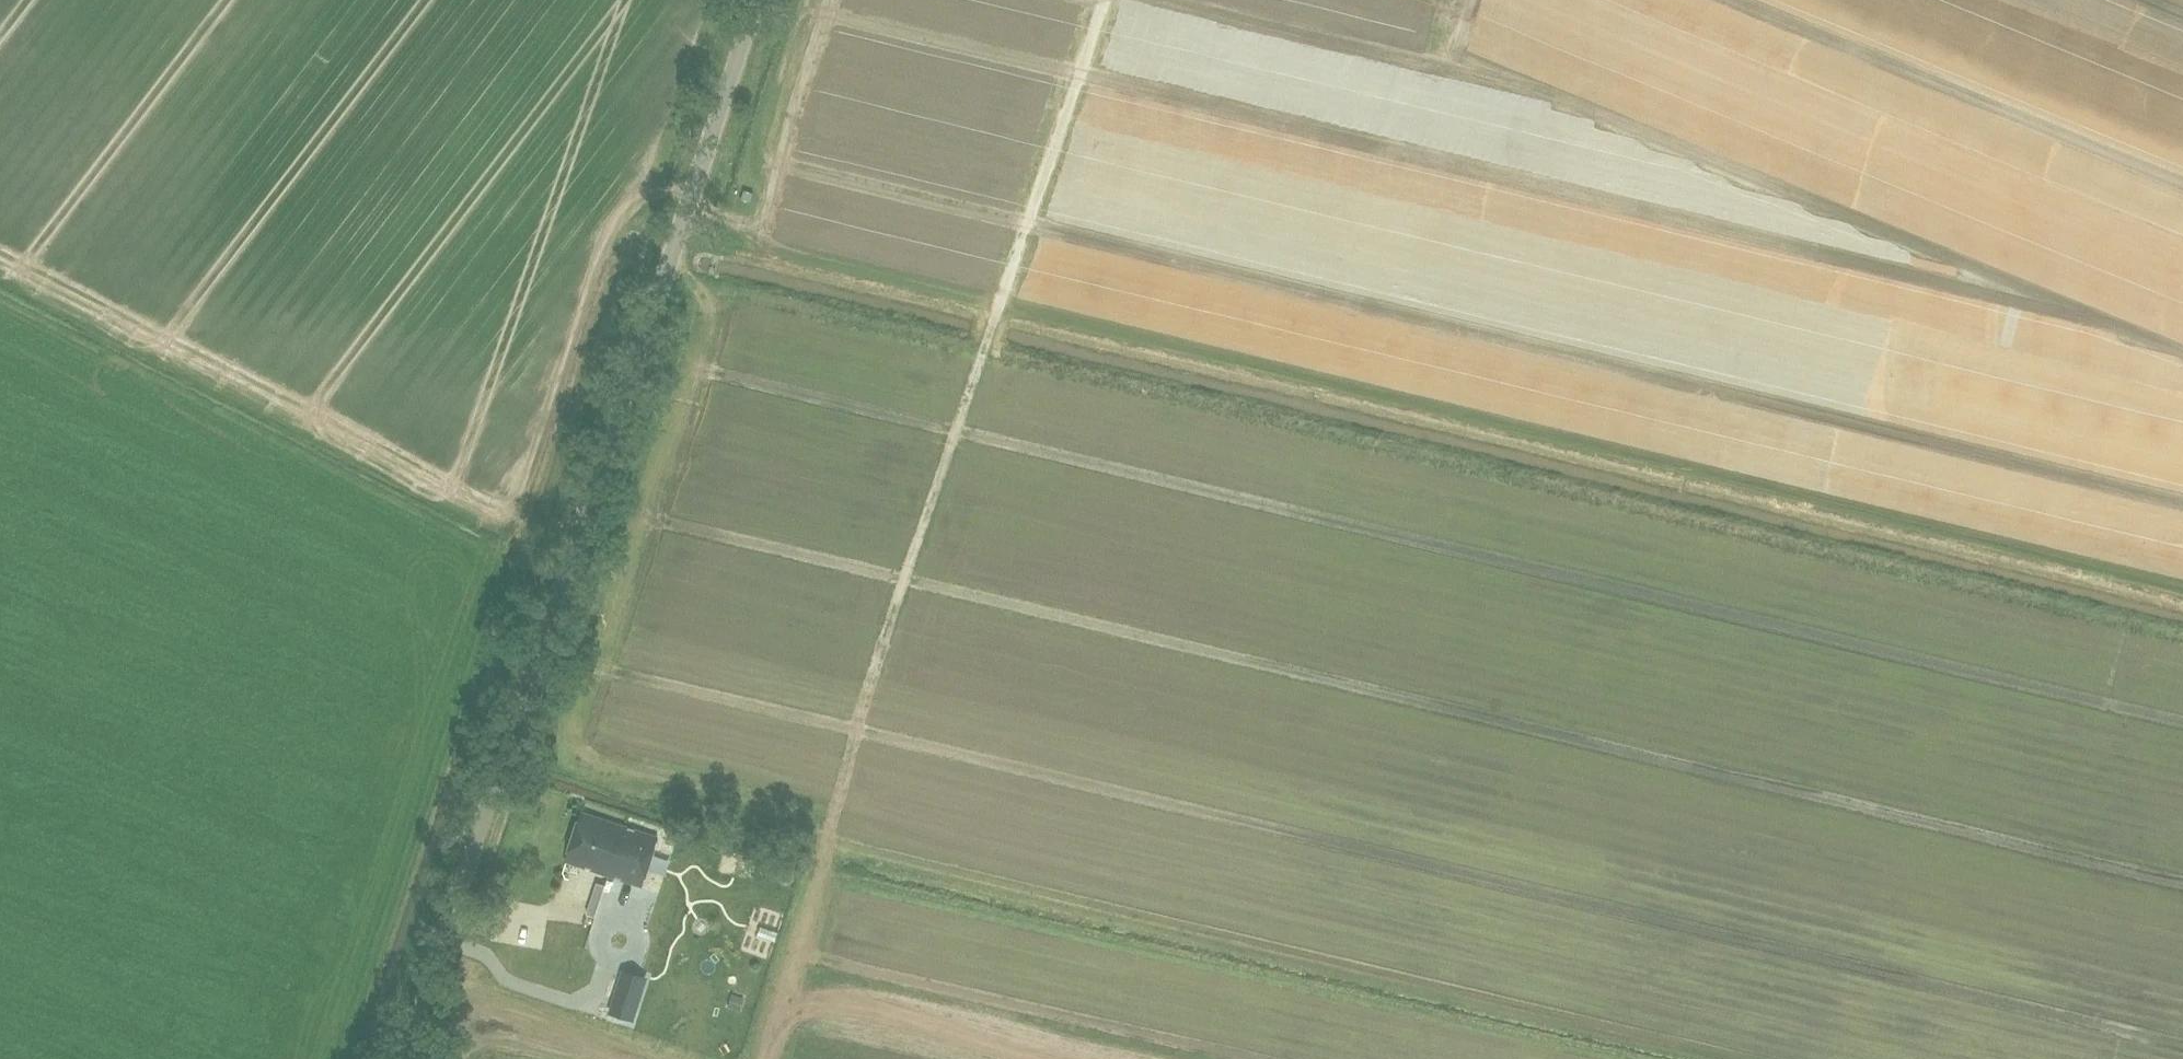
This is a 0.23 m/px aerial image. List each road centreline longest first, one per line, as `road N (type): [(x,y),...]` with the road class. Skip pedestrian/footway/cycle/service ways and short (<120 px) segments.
road 1 (unclassified): [(404,1058),(756,0)]

